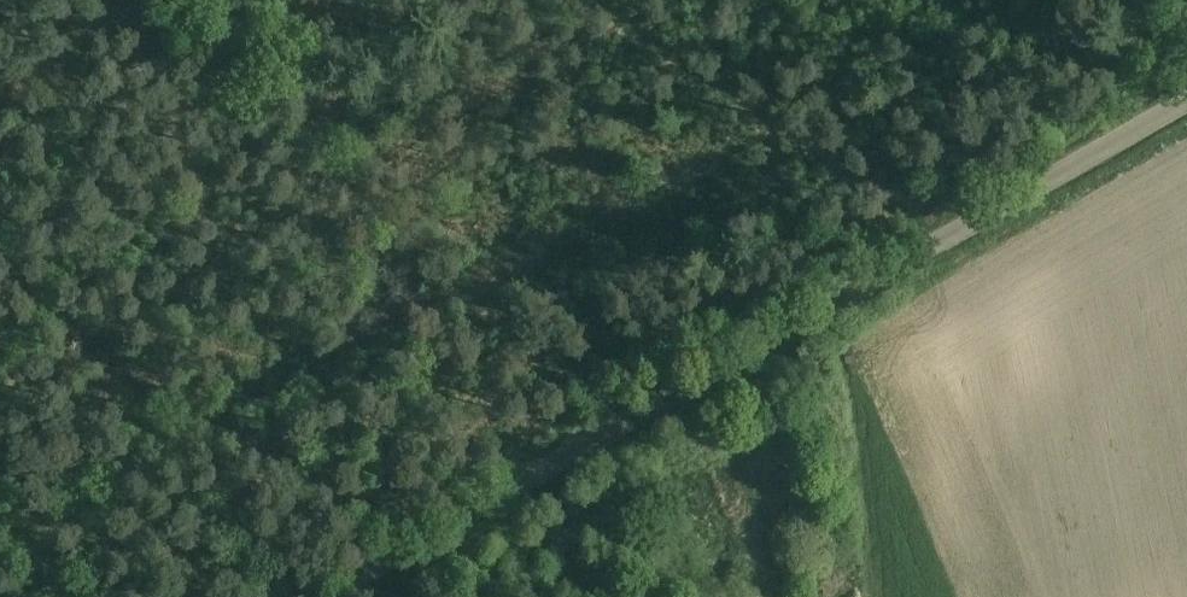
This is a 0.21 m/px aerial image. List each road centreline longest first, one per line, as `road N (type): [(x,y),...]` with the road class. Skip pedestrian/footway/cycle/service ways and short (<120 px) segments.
road 1 (unclassified): [(320,596),(1186,101)]

